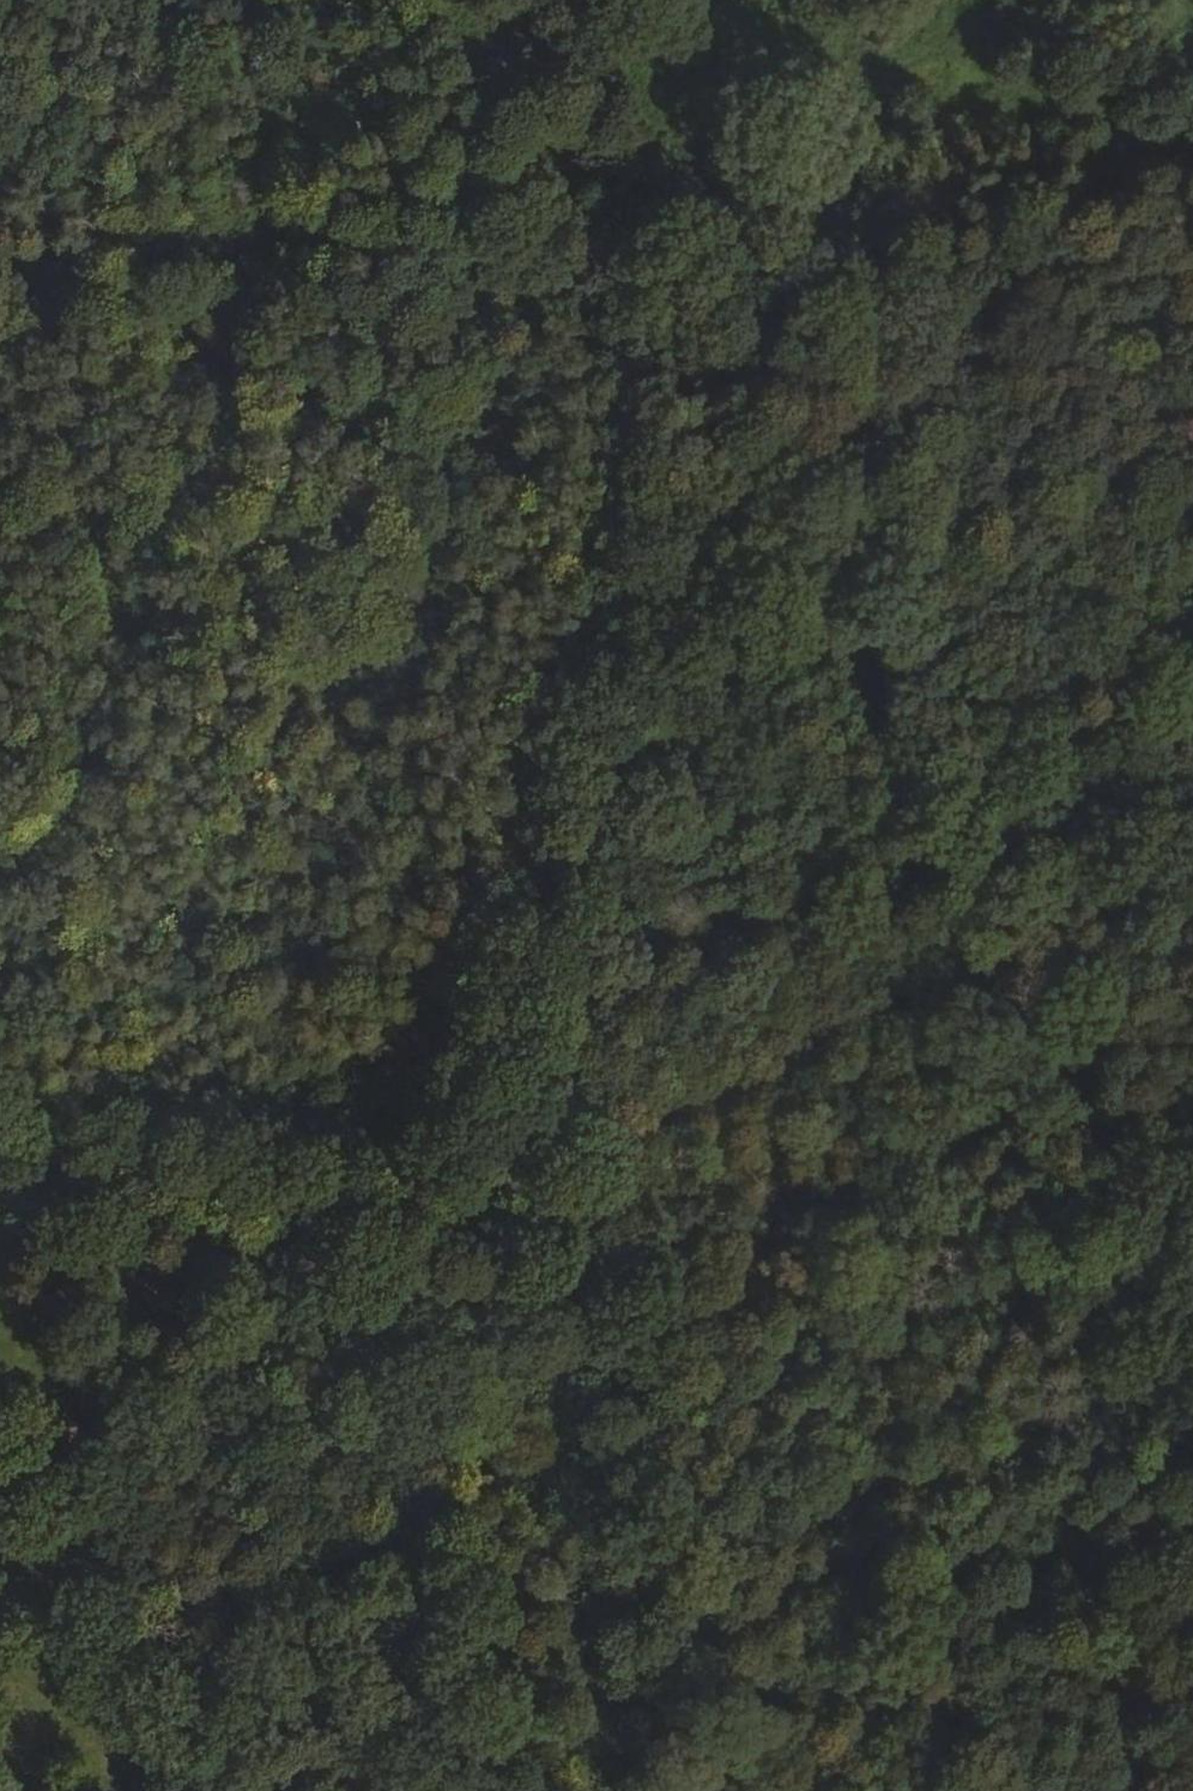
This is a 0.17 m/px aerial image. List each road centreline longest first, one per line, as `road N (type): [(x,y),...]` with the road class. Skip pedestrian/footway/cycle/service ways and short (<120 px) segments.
road 1 (track): [(466,0),(585,189),(812,613),(963,974)]

